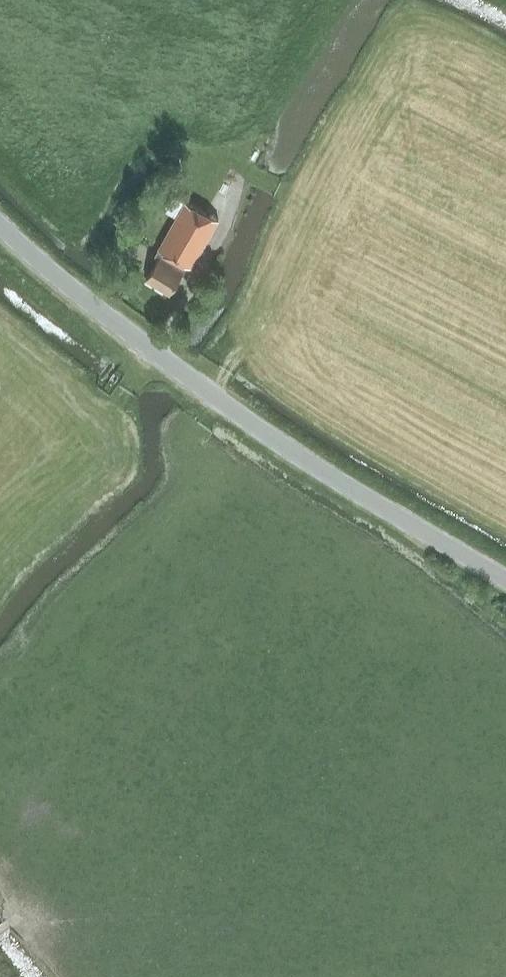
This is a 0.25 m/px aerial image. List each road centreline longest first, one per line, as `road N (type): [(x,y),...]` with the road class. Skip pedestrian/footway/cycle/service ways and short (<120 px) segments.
road 1 (tertiary): [(505,578),(311,464),(78,295),(0,225)]

